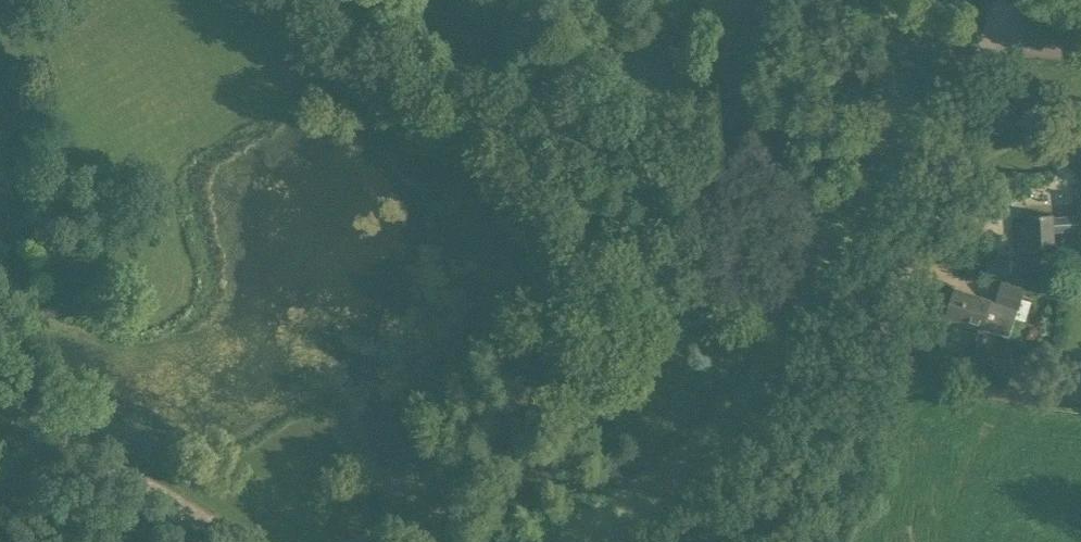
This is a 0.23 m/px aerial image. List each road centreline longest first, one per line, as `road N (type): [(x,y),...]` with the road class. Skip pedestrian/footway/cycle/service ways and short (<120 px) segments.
road 1 (unclassified): [(795,541),(977,62)]
road 2 (unclassified): [(231,541),(0,409)]

